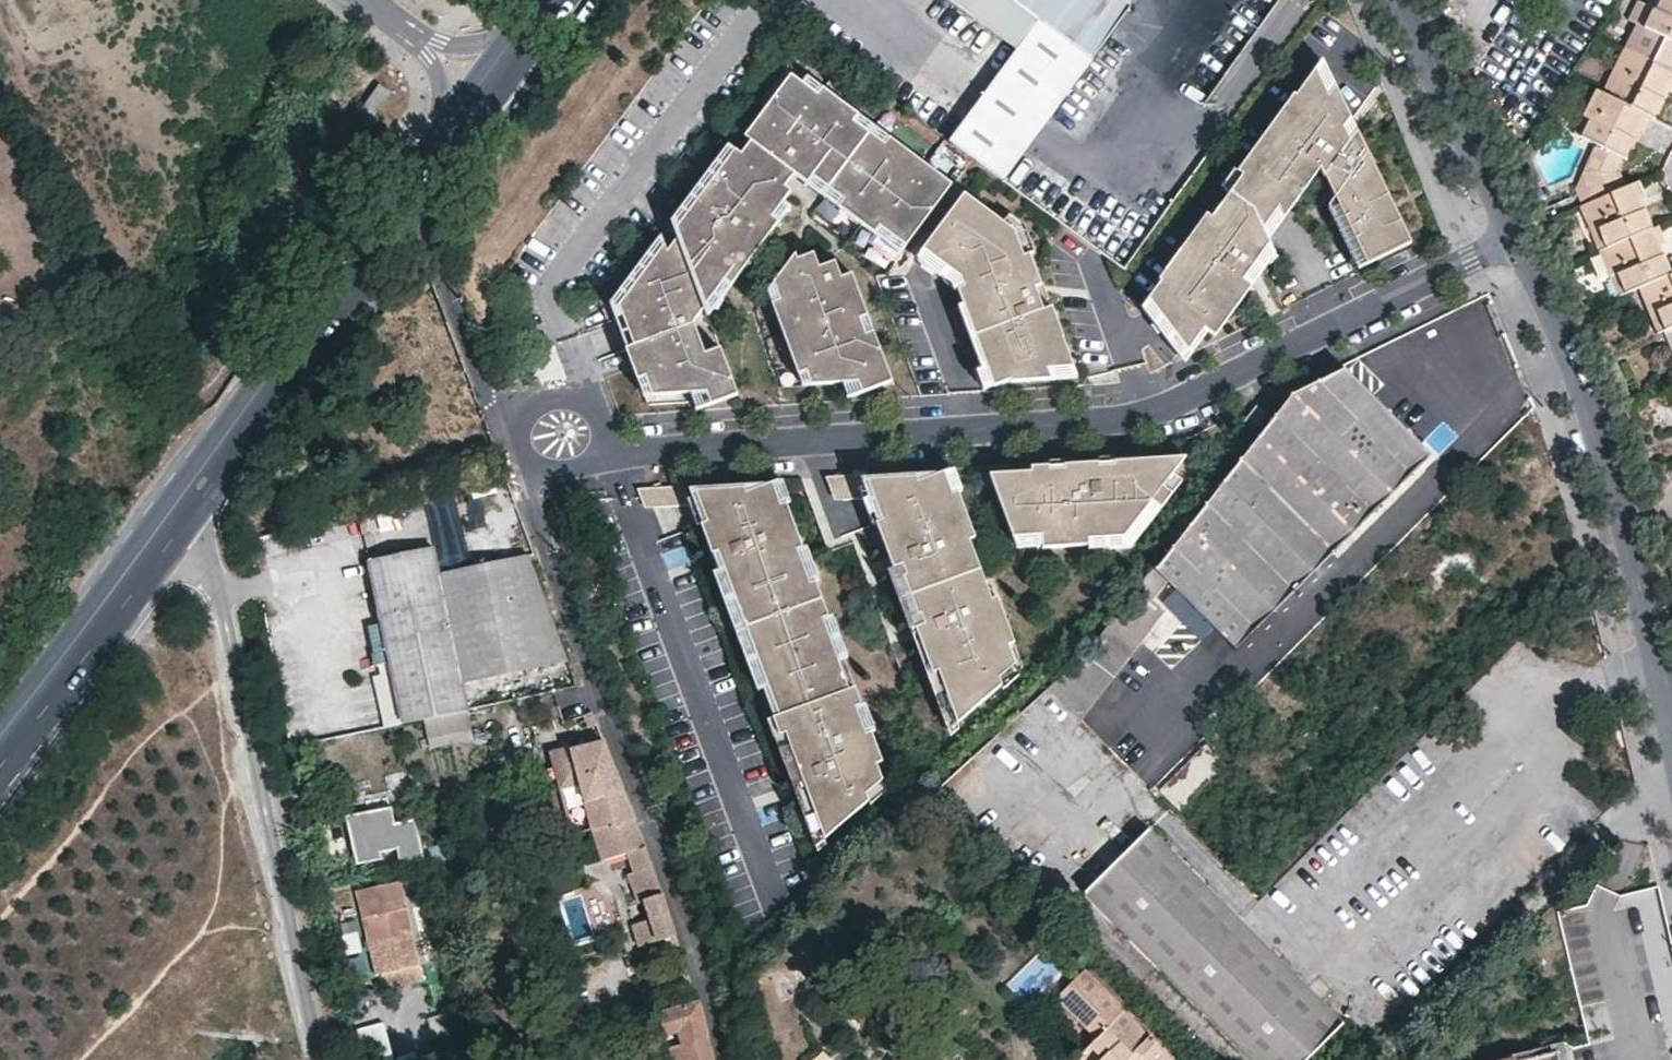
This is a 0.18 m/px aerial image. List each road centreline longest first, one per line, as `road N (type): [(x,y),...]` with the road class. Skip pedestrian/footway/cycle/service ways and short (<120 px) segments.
road 1 (residential): [(407,193),(503,433),(565,433),(615,449),(1147,416),(1515,238)]
road 2 (residential): [(324,1059),(225,588),(161,526)]
road 3 (residential): [(1671,746),(1609,474),(1515,238)]
road 4 (primary): [(407,193),(161,526)]
road 5 (primary): [(161,526),(0,747)]
road 6 (residential): [(1515,238),(1403,0)]
road 7 (primary): [(517,37),(446,134)]

